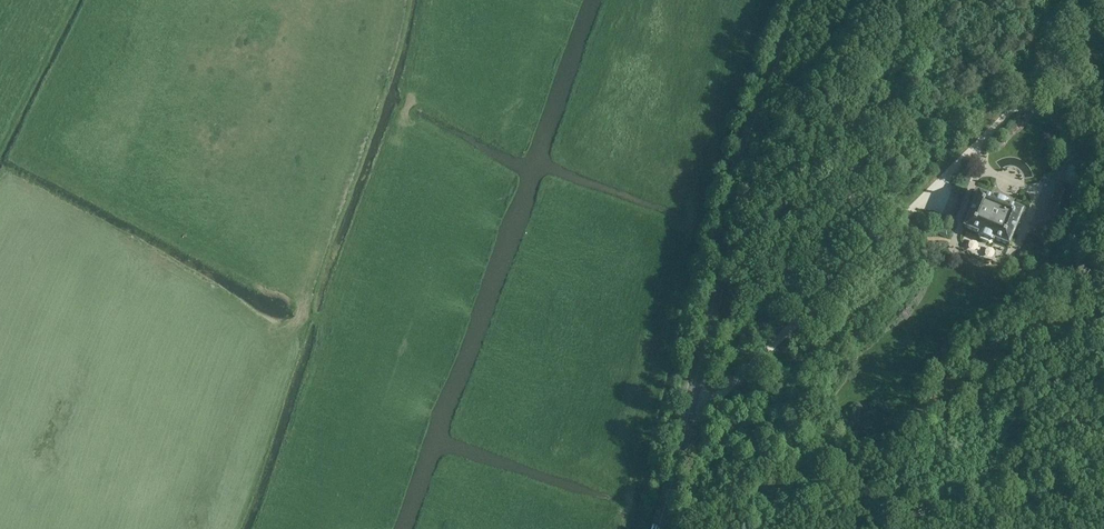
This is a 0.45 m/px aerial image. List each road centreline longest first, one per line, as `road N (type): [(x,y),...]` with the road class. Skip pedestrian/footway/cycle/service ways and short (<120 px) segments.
road 1 (track): [(1103,25),(702,421),(685,428)]
road 2 (secondary): [(658,528),(710,320),(729,194),(799,0)]
road 3 (track): [(1103,214),(1033,276),(923,414)]

